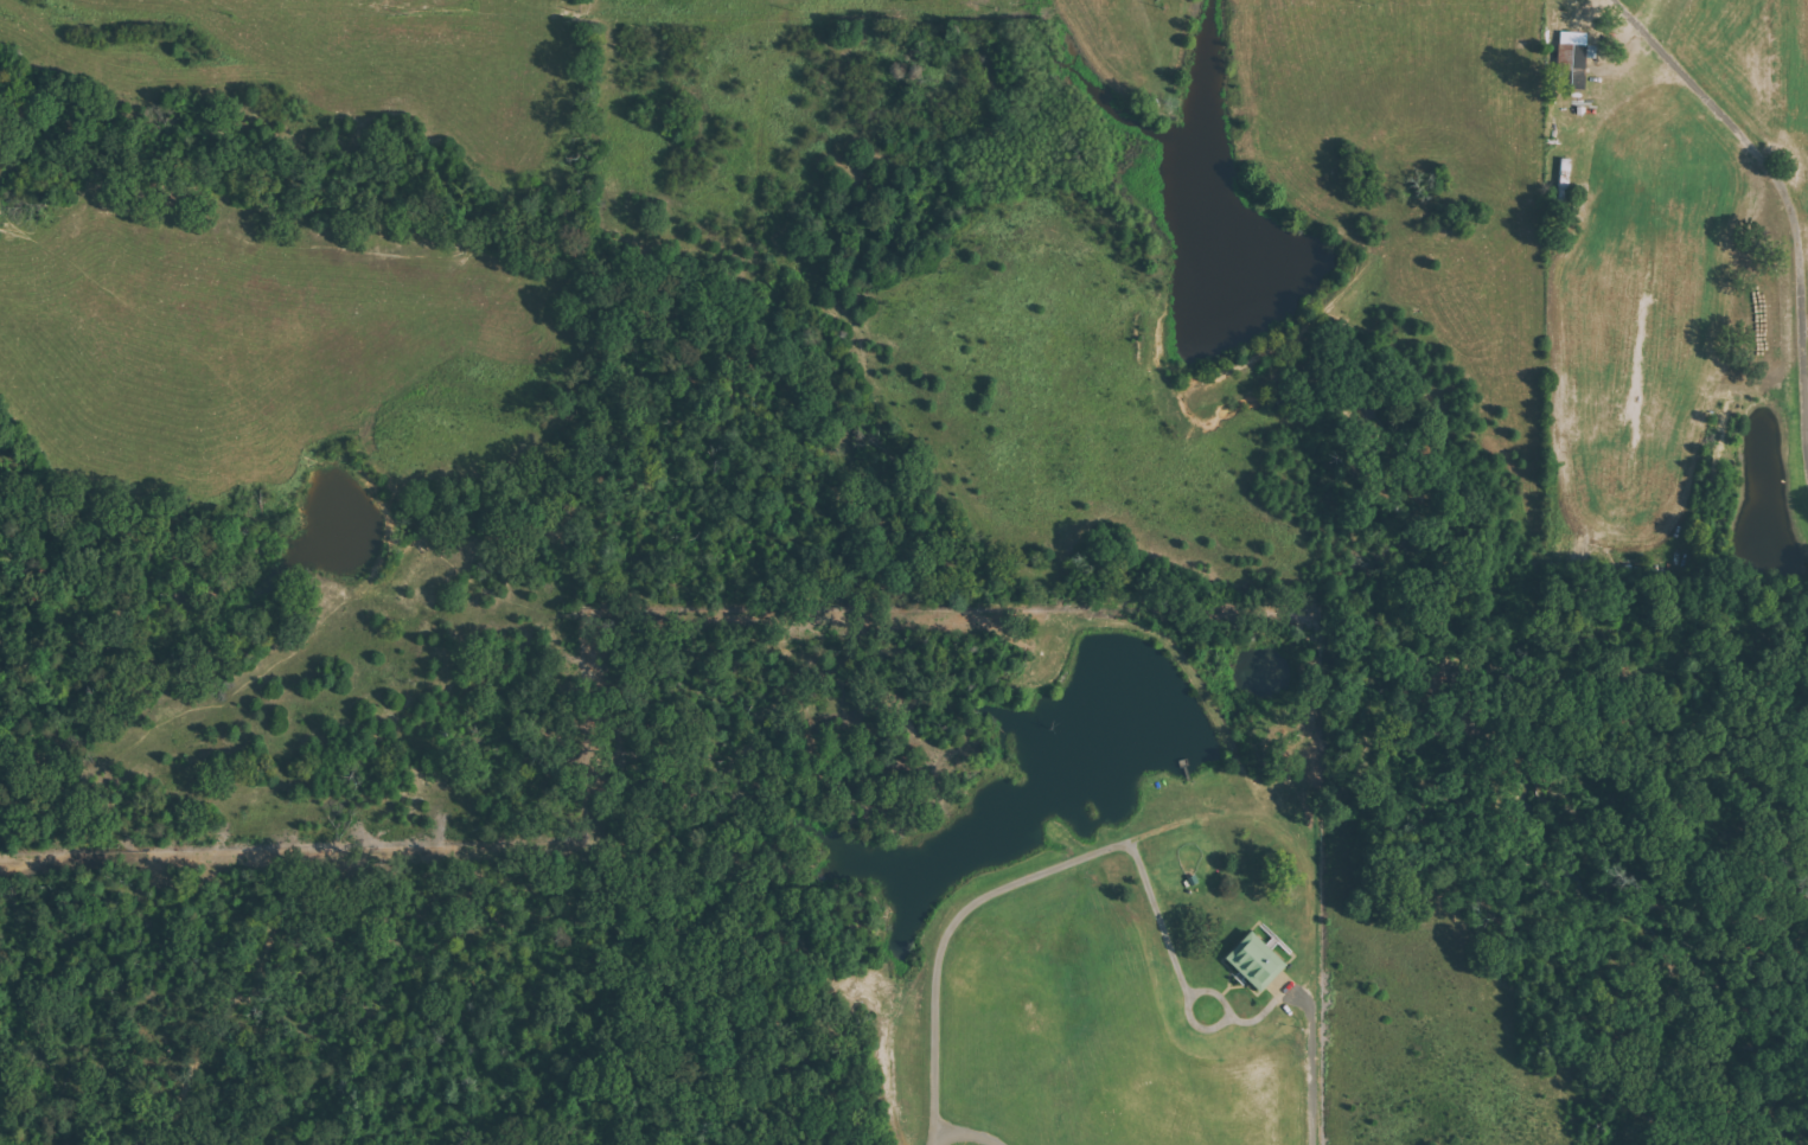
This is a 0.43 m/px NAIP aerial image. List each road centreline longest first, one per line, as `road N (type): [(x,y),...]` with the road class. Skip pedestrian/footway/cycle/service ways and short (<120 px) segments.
road 1 (residential): [(1807,410),(1804,268),(1790,187),(1618,0)]

